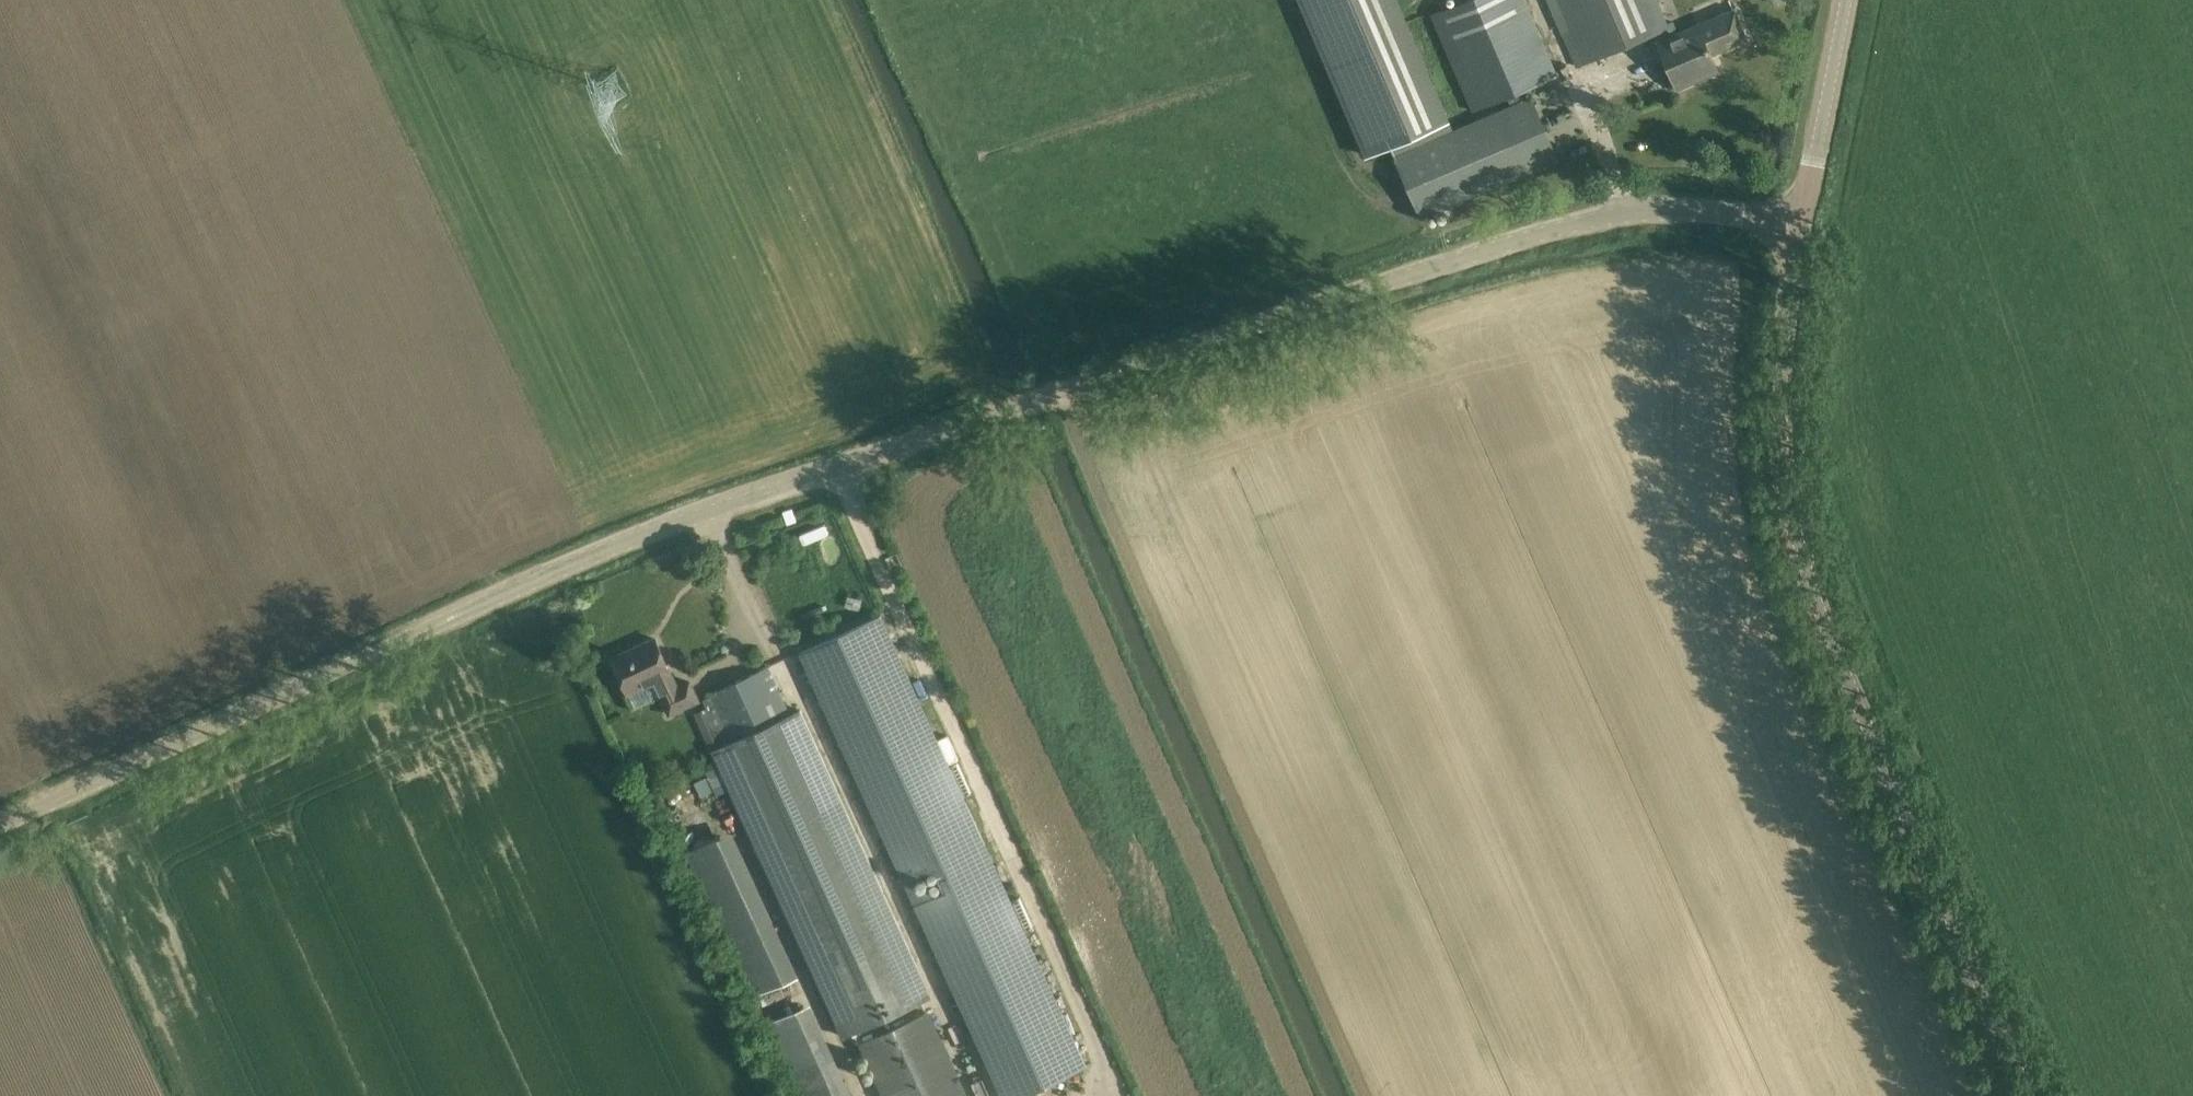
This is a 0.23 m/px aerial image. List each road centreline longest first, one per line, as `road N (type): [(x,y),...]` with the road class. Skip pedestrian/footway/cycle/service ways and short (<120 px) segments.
road 1 (unclassified): [(0,823),(370,653),(708,511),(1266,323),(1631,212),(1720,212),(1800,228)]
road 2 (tertiary): [(2029,1095),(1821,619),(1792,518),(1781,420),(1800,228)]
road 3 (tertiary): [(1800,228),(1846,0)]

